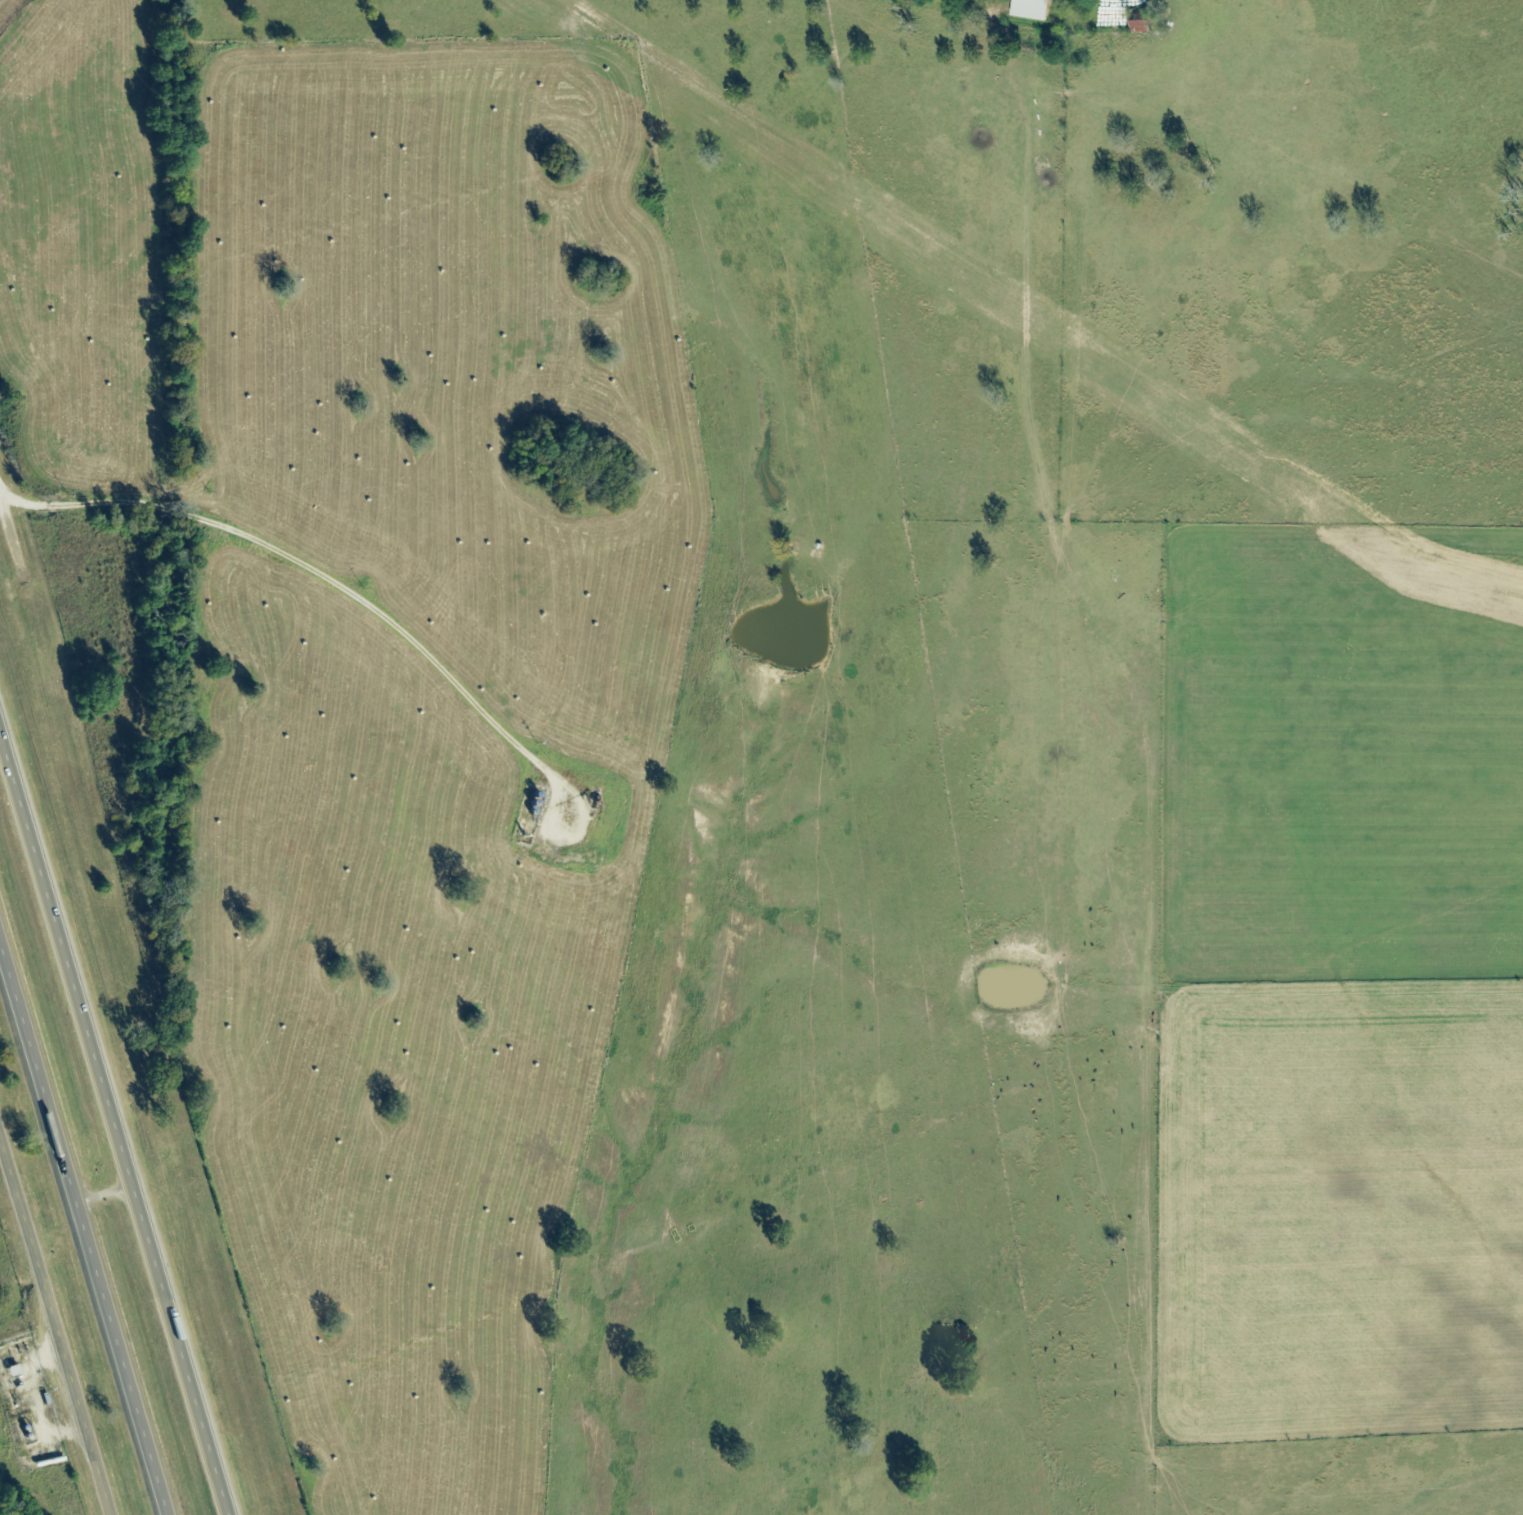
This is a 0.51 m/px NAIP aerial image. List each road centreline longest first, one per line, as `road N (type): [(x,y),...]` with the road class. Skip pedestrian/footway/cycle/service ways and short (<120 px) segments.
road 1 (motorway): [(222,1514),(0,753)]
road 2 (motorway): [(0,968),(162,1514)]
road 3 (tertiary): [(0,1155),(104,1514)]

